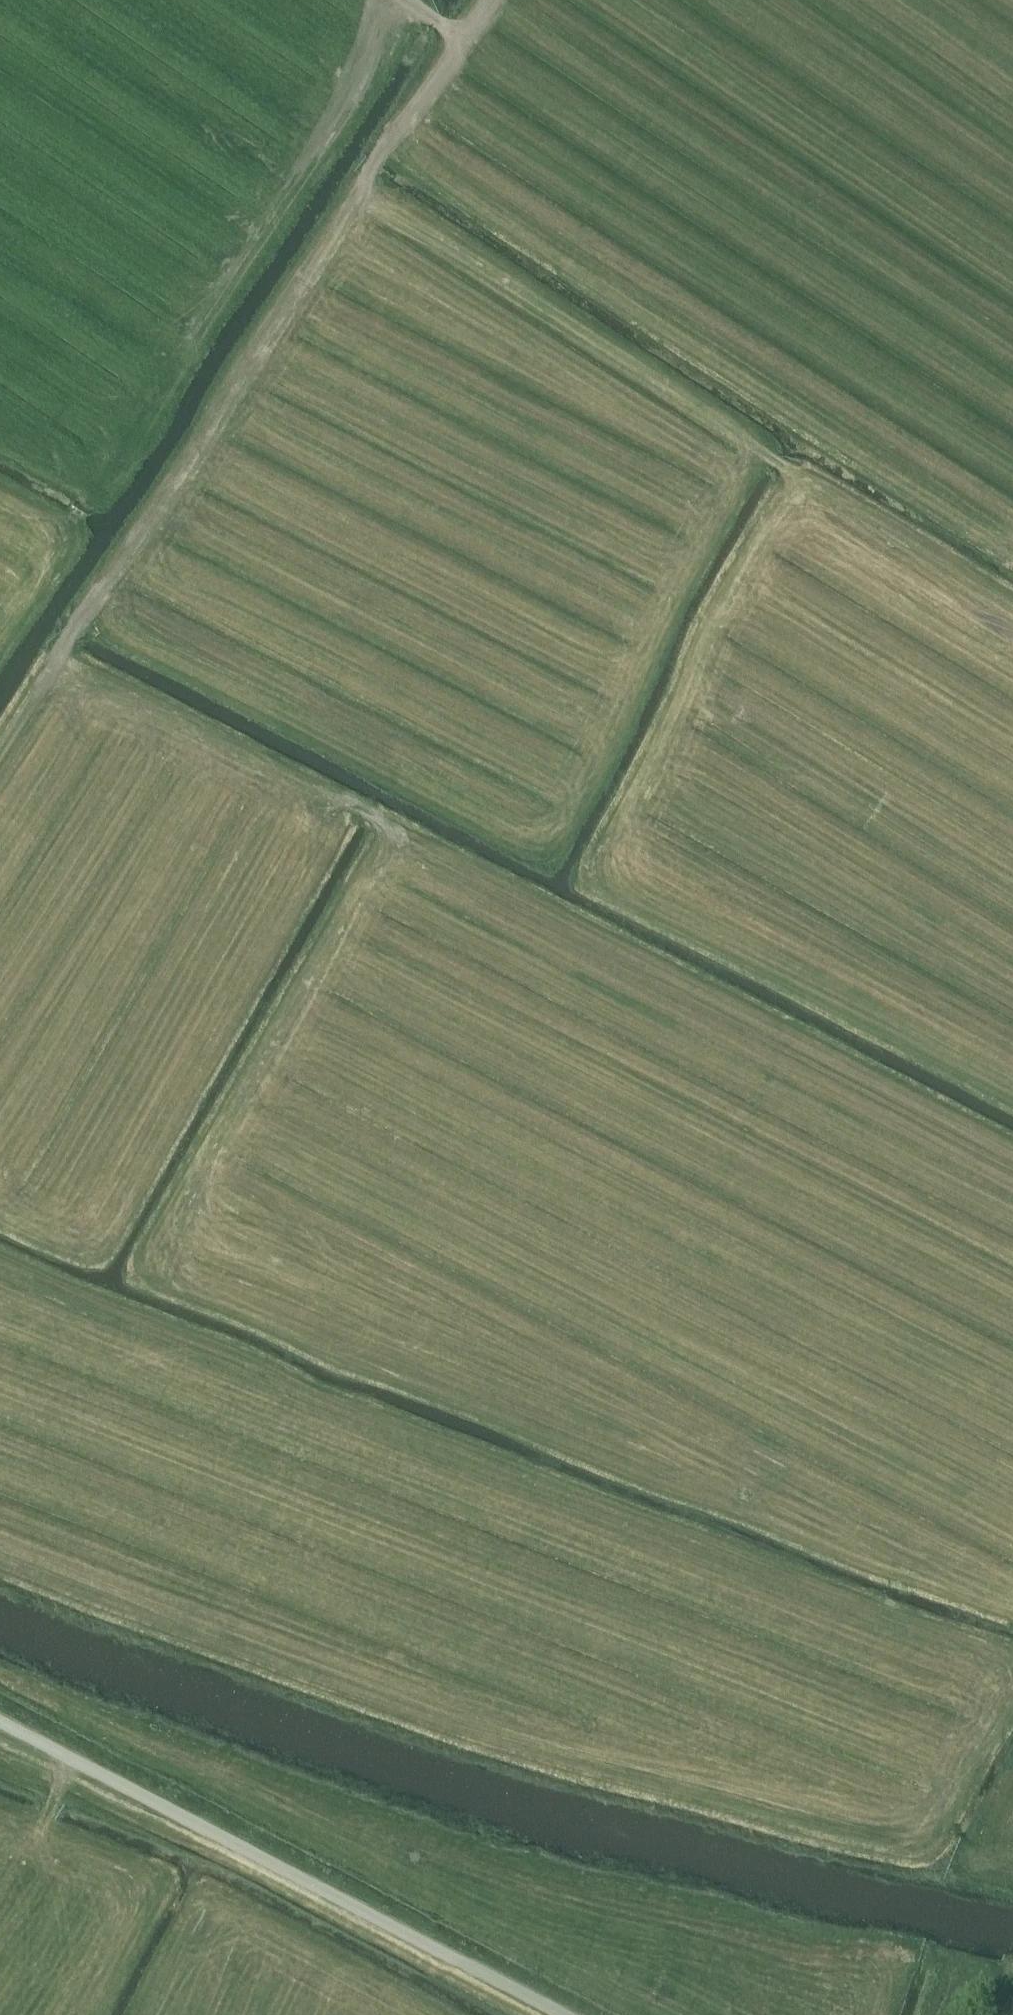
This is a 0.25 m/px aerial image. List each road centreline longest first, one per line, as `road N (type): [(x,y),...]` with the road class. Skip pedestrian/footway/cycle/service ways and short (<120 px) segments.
road 1 (unclassified): [(561,2014),(0,1718)]
road 2 (track): [(482,0),(361,188)]

